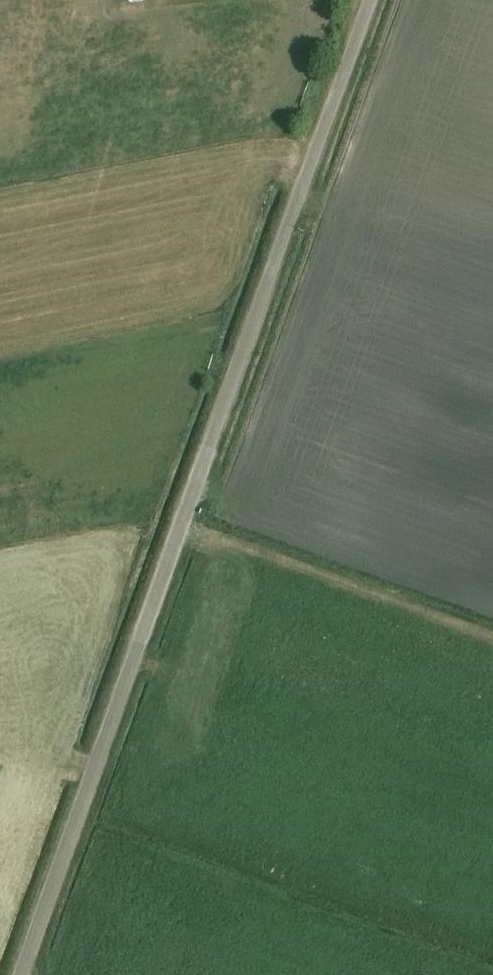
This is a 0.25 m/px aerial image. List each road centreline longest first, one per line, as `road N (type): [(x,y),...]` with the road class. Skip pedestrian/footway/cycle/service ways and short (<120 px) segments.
road 1 (unclassified): [(18,974),(367,0)]

